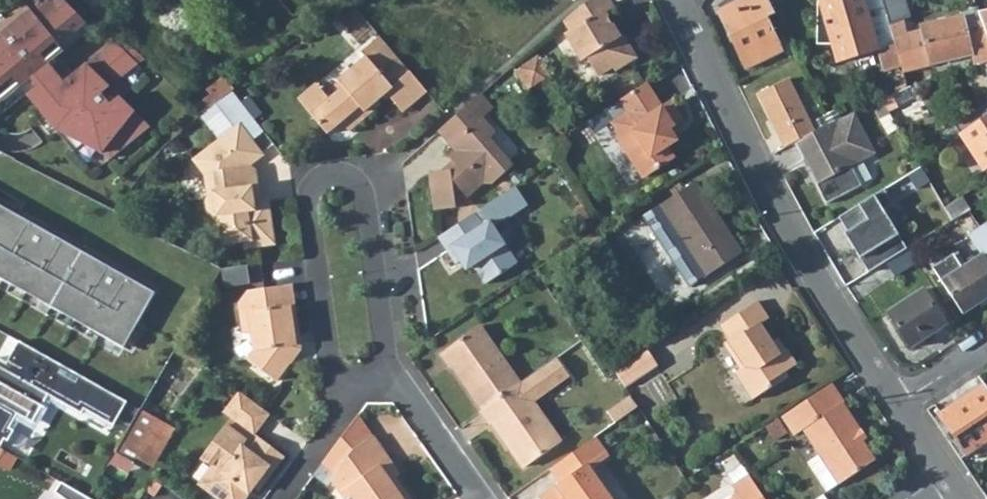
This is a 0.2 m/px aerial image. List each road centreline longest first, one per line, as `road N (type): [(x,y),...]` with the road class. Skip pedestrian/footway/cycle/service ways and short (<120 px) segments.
road 1 (residential): [(387,373),(365,198),(348,177),(333,174),(314,183),(305,203),(329,362),(342,382),(359,388)]
road 2 (residential): [(680,0),(900,404)]
road 3 (residential): [(476,498),(387,373)]
road 4 (residential): [(359,388),(275,498)]

